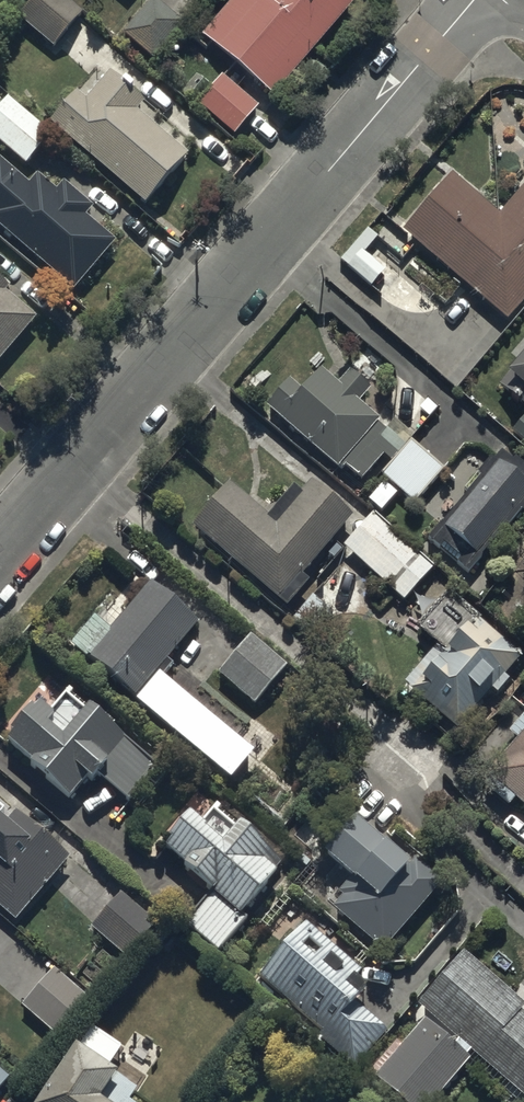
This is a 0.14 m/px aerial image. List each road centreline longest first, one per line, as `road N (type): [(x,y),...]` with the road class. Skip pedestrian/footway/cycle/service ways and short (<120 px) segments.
road 1 (residential): [(0,553),(473,0)]

